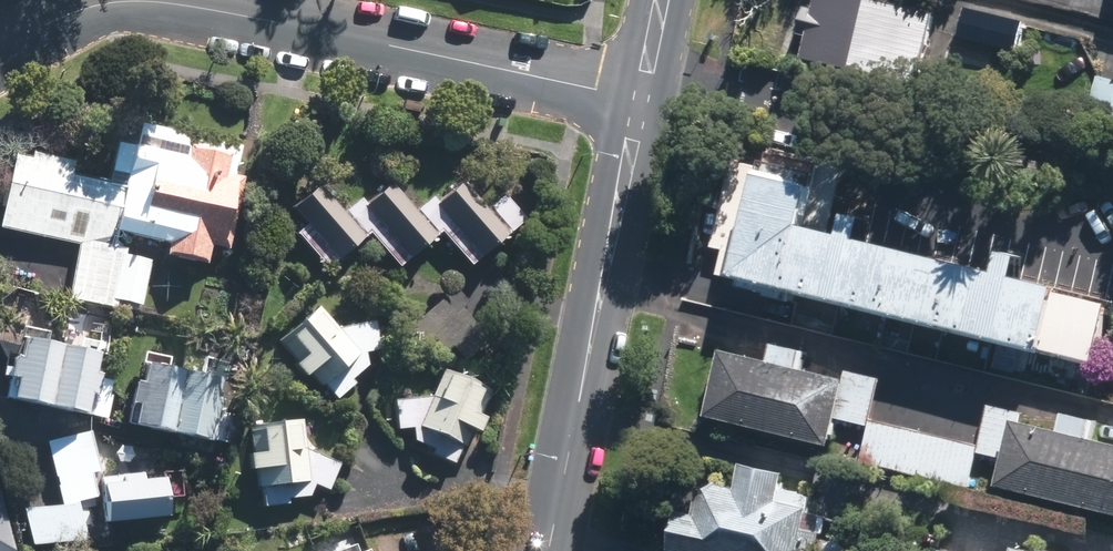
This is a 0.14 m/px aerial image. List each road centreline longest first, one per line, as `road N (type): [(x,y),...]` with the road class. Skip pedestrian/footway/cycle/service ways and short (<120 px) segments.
road 1 (residential): [(642,96),(160,0)]
road 2 (secondary): [(642,96),(548,550)]

